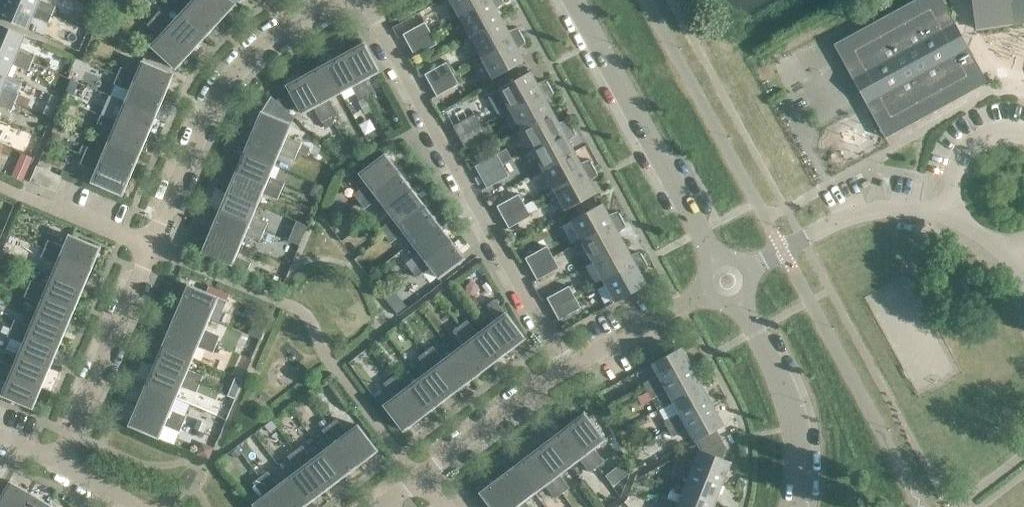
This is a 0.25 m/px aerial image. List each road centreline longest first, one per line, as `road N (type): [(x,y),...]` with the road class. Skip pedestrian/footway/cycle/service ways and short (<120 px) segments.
road 1 (residential): [(60,461),(228,75),(286,23),(333,0)]
road 2 (residential): [(566,364),(361,0)]
road 3 (tertiary): [(717,259),(575,0)]
road 4 (residential): [(381,506),(566,364)]
road 5 (tertiary): [(794,506),(797,418),(740,299)]
road 6 (unclassified): [(748,270),(875,210),(953,202)]
road 7 (residential): [(566,364),(706,291)]

